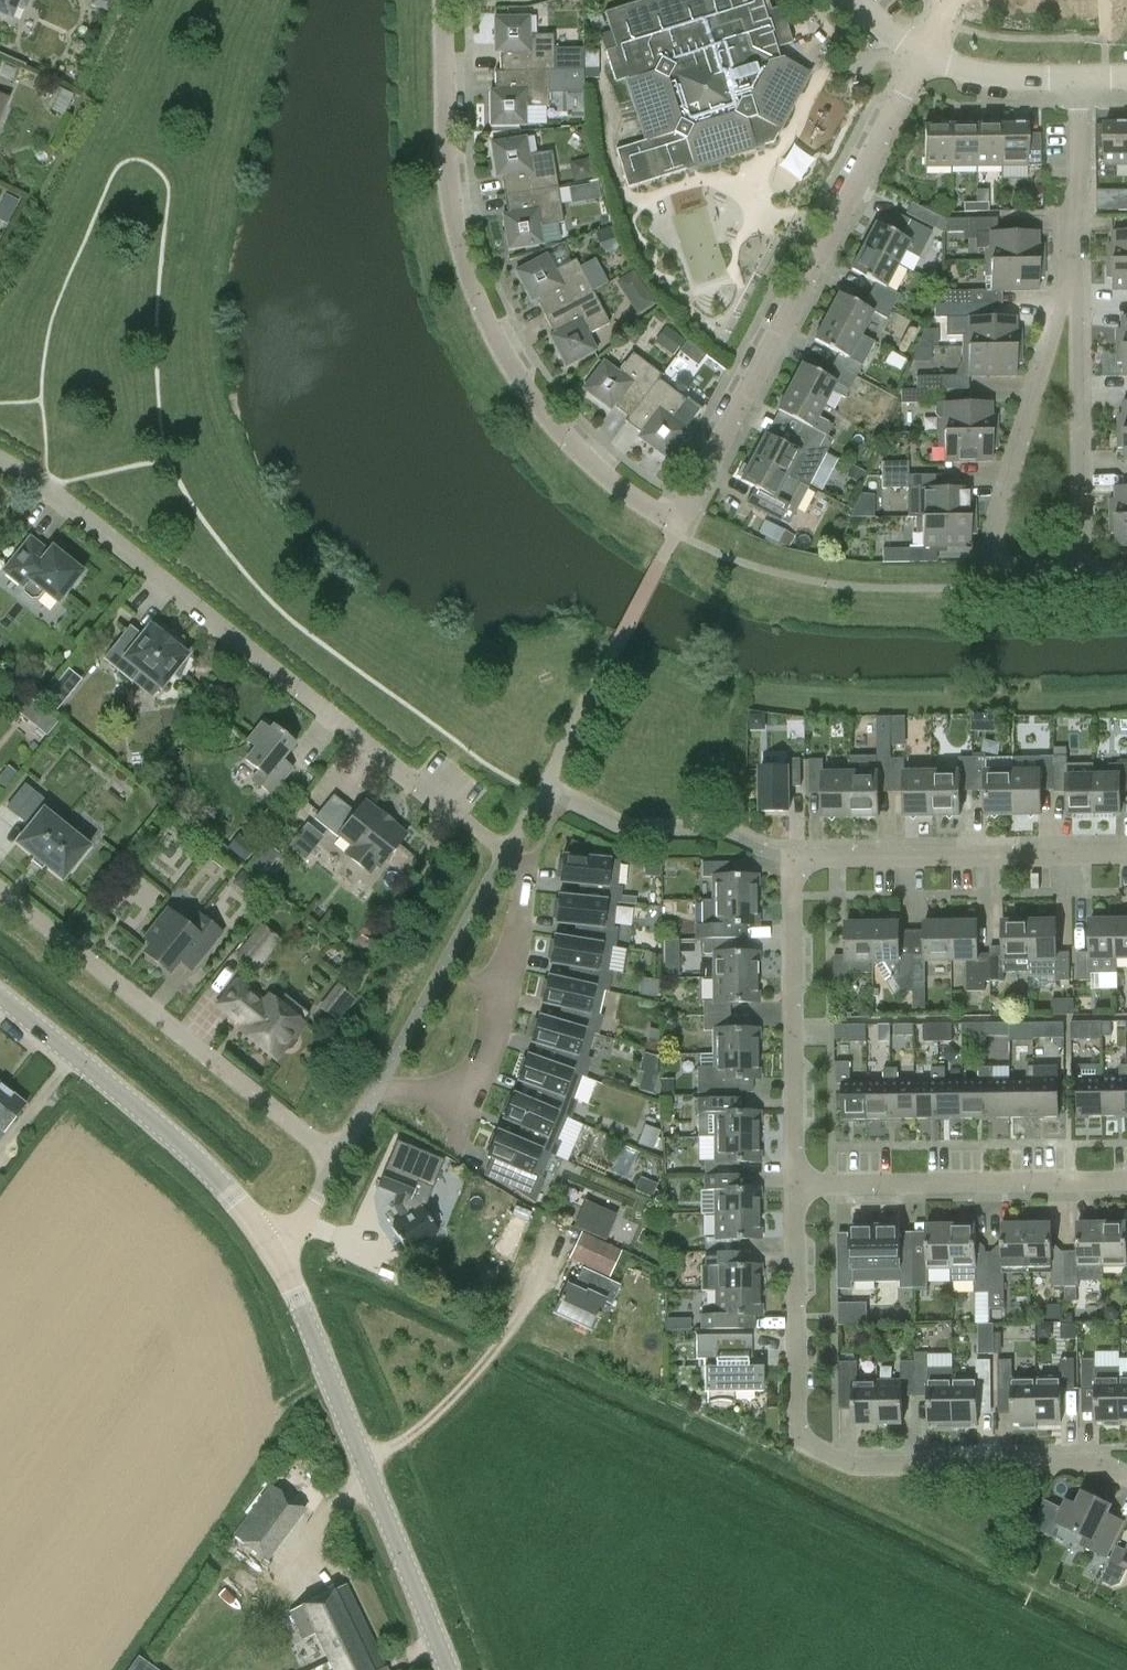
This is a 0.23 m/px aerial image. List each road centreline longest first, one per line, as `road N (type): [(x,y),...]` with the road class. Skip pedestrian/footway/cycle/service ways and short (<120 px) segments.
road 1 (residential): [(925,56),(679,529),(591,472),(533,403),(481,304),(450,196),(446,0)]
road 2 (residential): [(795,1183),(793,855),(1126,852)]
road 3 (residential): [(1126,1475),(1083,1460),(841,1463),(801,1432),(795,1183)]
road 4 (residential): [(465,820),(0,465)]
road 5 (tertiary): [(446,1669),(274,1256)]
road 6 (residential): [(339,1157),(0,888)]
road 7 (residential): [(1085,573),(1015,575),(997,559),(996,532),(1026,412),(1080,277)]
road 8 (tertiary): [(274,1256),(205,1170),(0,1000)]
road 9 (residential): [(795,1183),(1126,1181)]
road 10 (residential): [(520,863),(526,874),(514,941),(480,1068),(444,1090),(377,1089)]
road 11 (residential): [(1080,277),(1085,573)]
road 12 (residential): [(1078,75),(1080,277)]
road 13 (residential): [(925,56),(959,73),(1078,75)]

